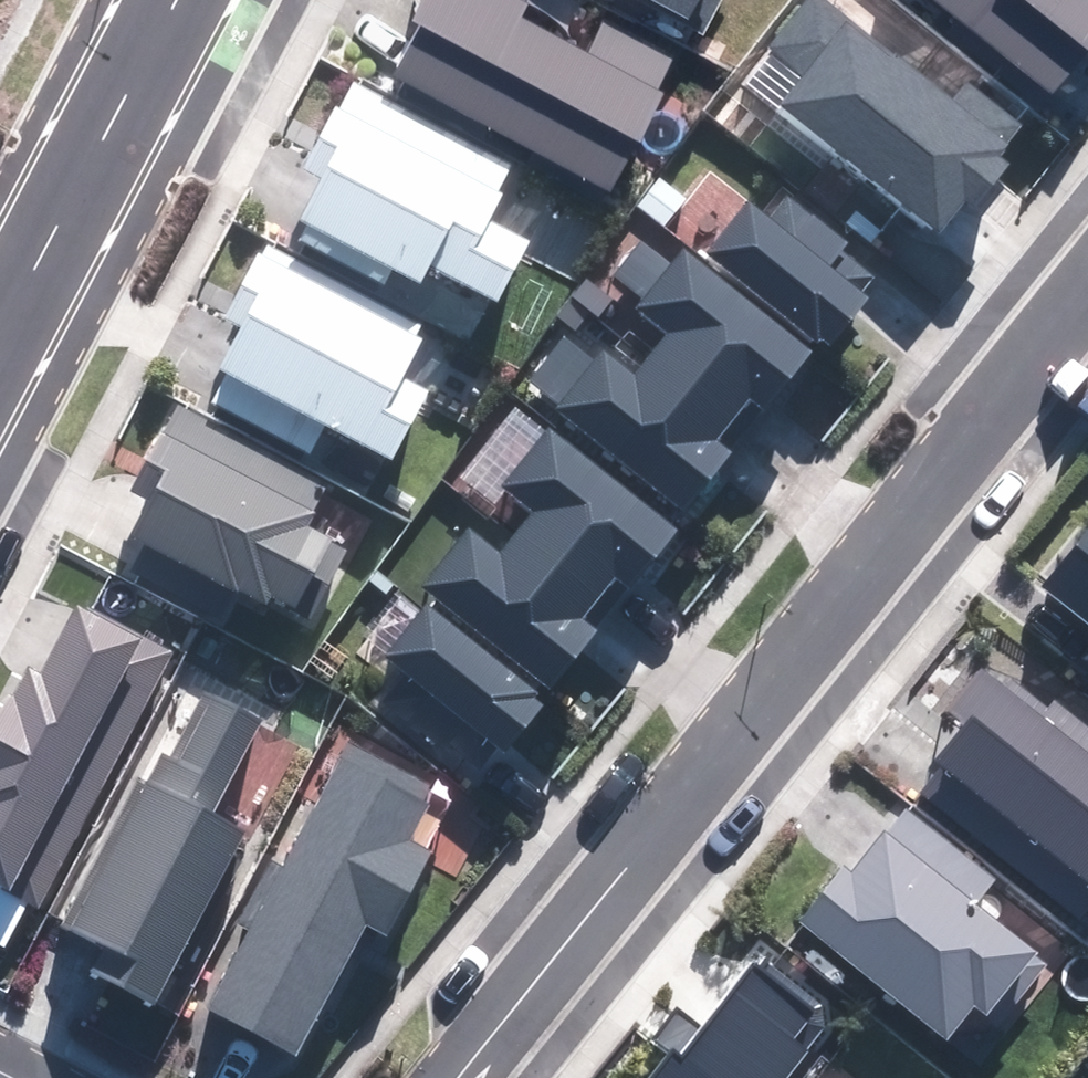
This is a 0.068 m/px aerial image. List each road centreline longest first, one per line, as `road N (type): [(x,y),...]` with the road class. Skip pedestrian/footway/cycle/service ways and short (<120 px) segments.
road 1 (residential): [(466,1077),(1087,295)]
road 2 (residential): [(173,0),(0,330)]

